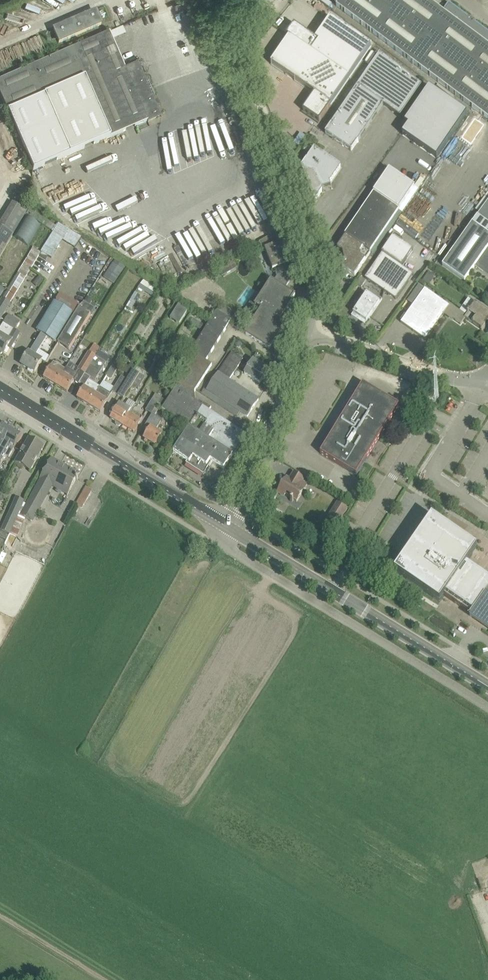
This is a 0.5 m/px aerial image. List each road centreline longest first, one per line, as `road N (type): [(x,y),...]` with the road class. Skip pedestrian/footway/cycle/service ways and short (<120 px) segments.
road 1 (tertiary): [(306,330),(315,273),(307,242),(240,72),(242,21),(264,0)]
road 2 (unclassified): [(487,708),(216,542),(226,525)]
road 3 (tertiary): [(487,687),(226,525)]
road 4 (tertiary): [(226,525),(0,389)]
road 5 (tertiary): [(226,525),(258,469),(306,330)]
road 6 (unclassified): [(483,381),(306,330)]

